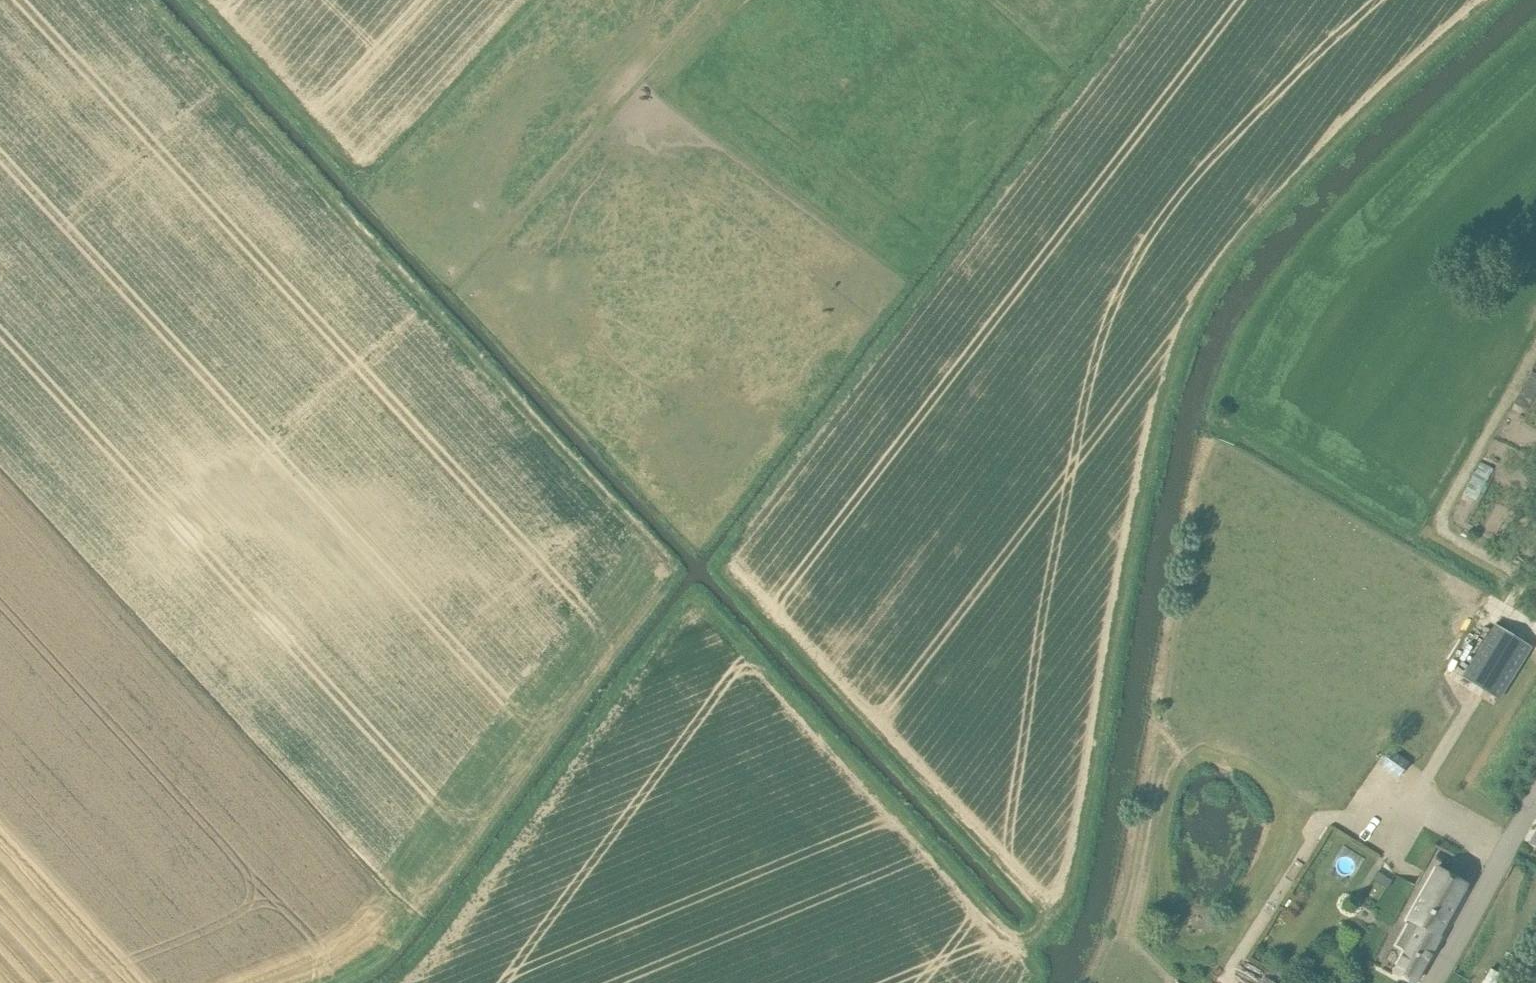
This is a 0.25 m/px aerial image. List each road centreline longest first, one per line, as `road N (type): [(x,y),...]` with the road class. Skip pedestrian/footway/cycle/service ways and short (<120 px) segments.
road 1 (unclassified): [(1420,982),(1535,790)]

